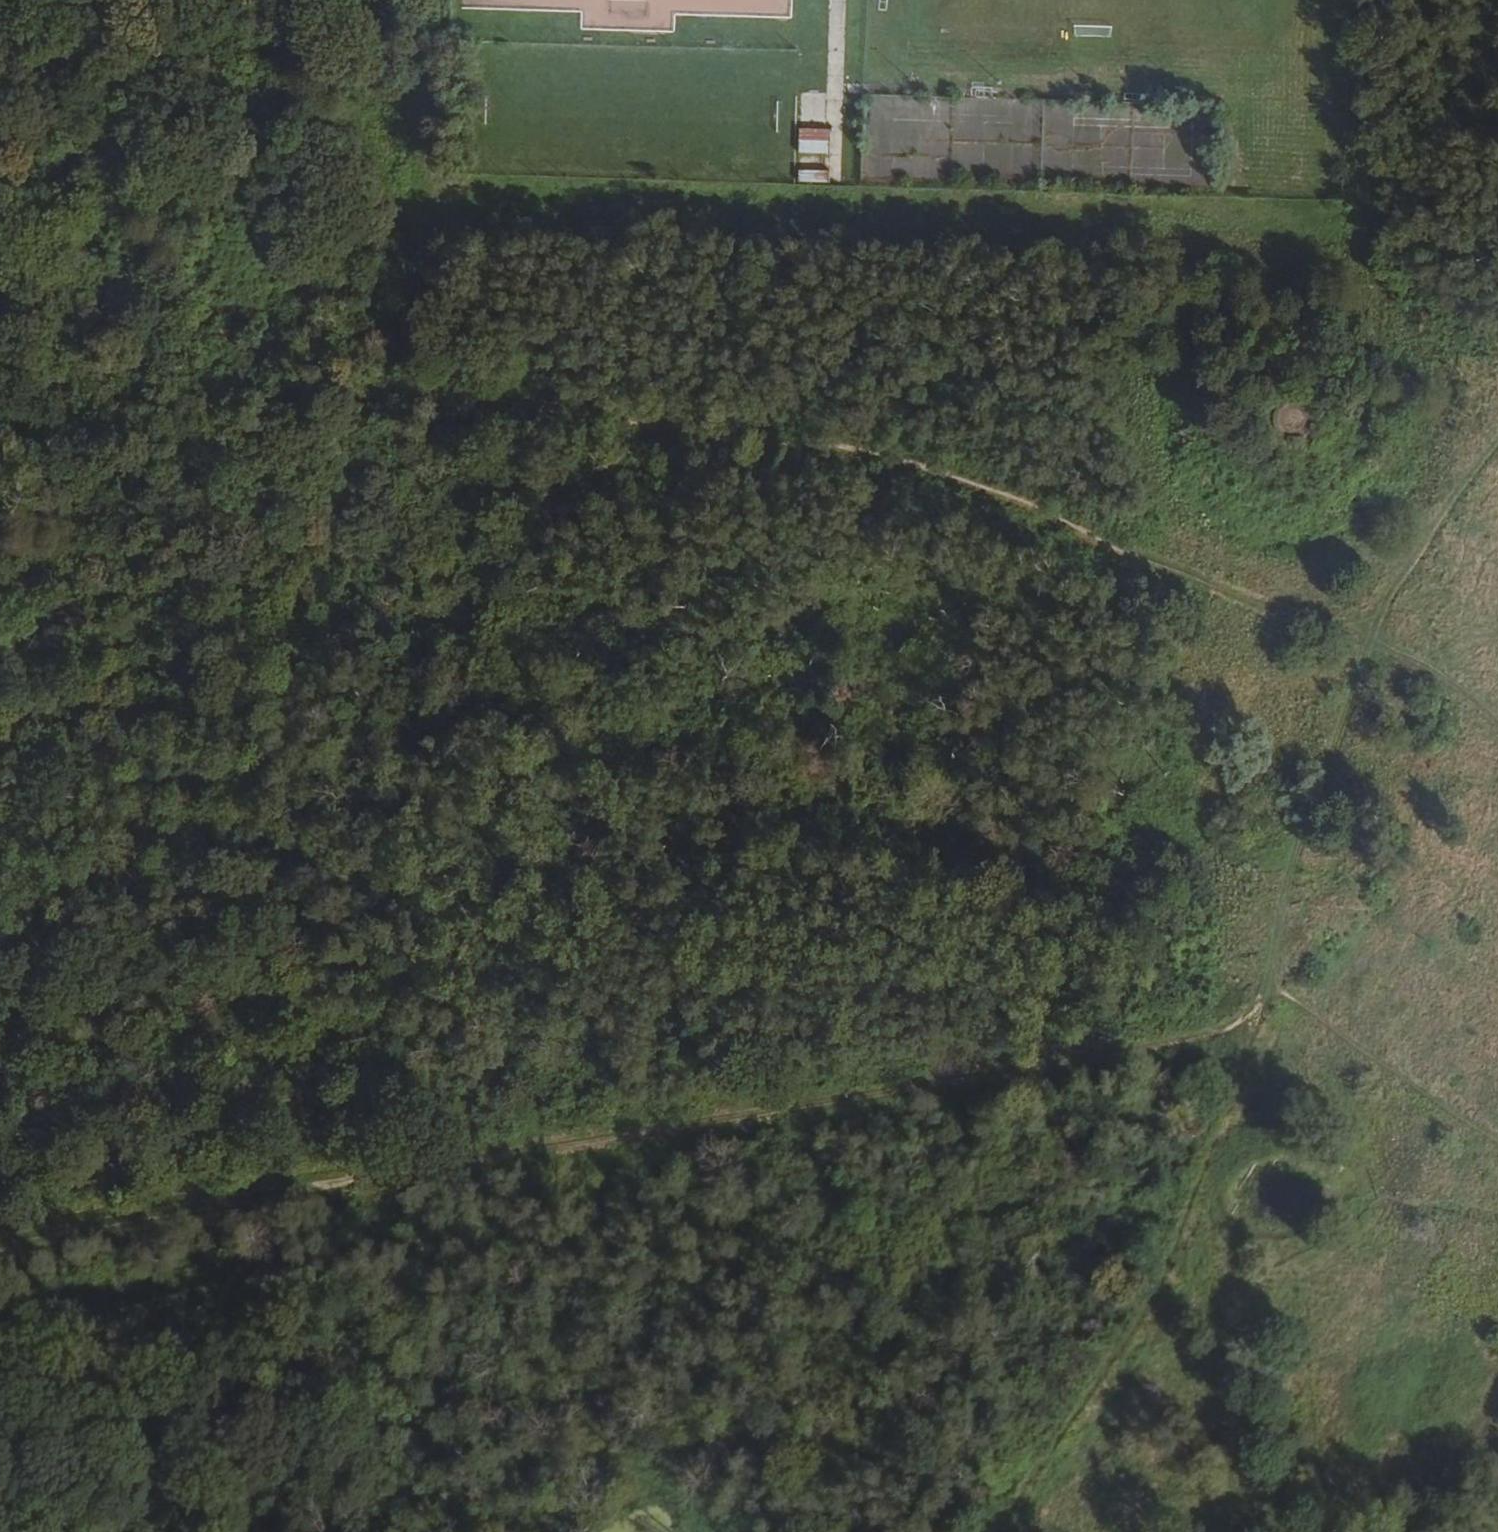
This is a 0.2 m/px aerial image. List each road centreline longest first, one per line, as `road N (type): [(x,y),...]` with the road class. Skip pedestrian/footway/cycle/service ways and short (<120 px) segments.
road 1 (track): [(0,1240),(1231,1028)]
road 2 (track): [(1497,1395),(1446,1480),(1367,1531)]

